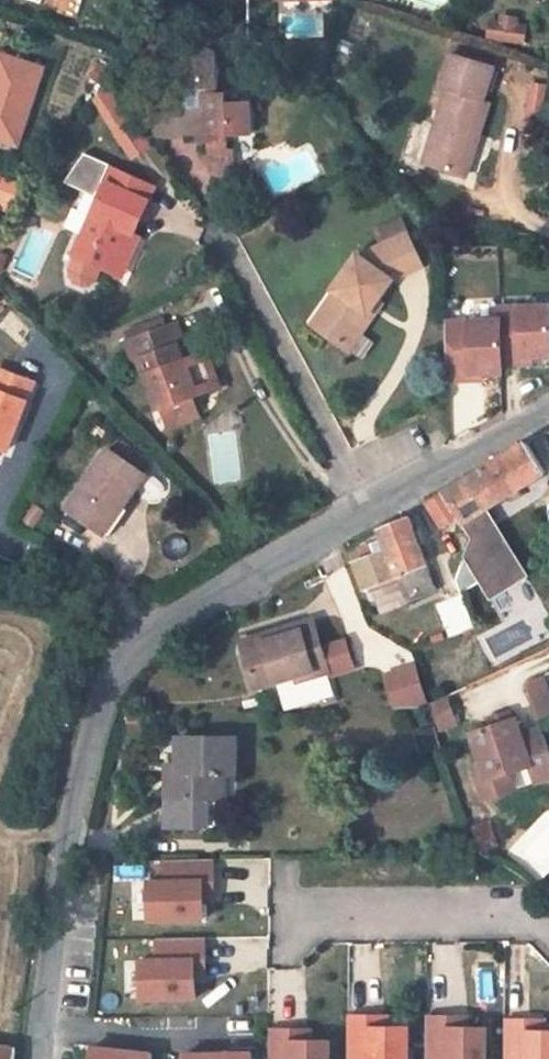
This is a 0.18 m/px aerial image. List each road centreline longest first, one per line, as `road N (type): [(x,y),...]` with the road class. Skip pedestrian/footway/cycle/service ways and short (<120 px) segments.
road 1 (residential): [(35,1058),(82,767),(109,690),(147,634),(363,503),(548,409)]
road 2 (residential): [(294,916),(531,917),(548,929)]

